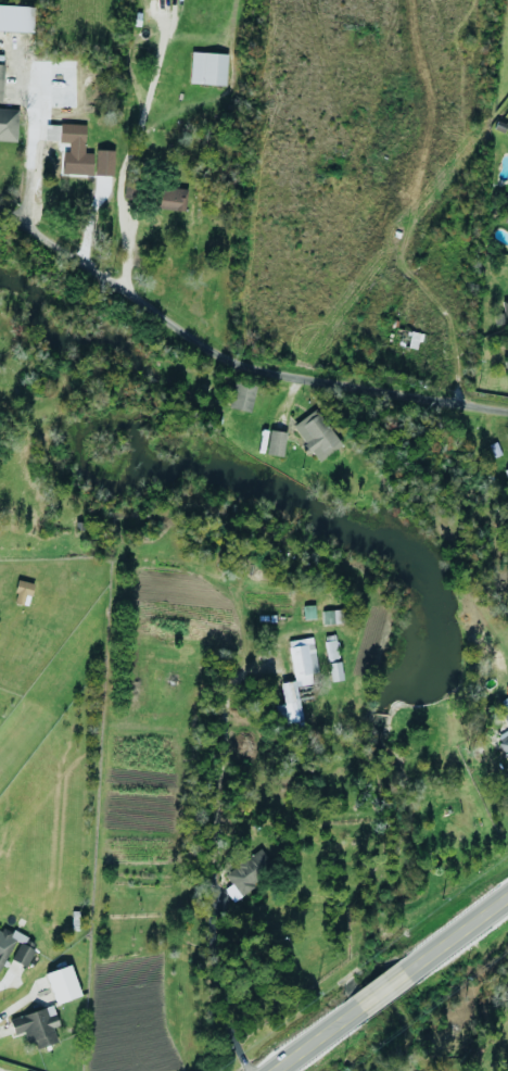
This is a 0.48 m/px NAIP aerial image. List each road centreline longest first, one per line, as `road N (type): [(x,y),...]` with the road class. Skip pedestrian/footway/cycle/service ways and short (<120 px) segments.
road 1 (residential): [(507,414),(231,362),(0,212)]
road 2 (secondary): [(276,1070),(507,897)]

